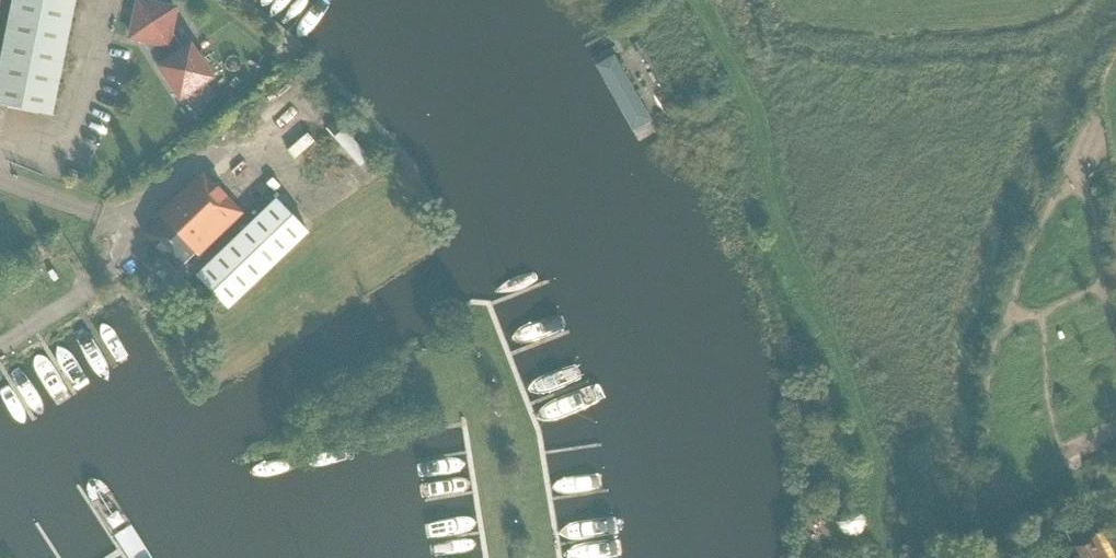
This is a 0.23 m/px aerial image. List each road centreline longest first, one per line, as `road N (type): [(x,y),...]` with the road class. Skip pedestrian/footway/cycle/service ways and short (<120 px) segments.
road 1 (unclassified): [(0,180),(95,212),(130,237)]

